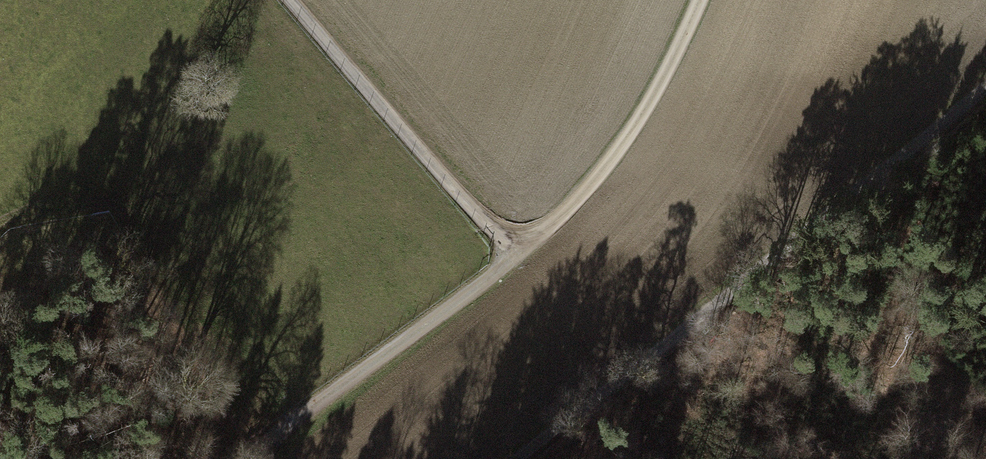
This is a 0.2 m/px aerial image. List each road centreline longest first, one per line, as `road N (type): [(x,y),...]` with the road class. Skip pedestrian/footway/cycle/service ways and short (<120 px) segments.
road 1 (track): [(695,0),(609,161),(512,261),(244,458)]
road 2 (track): [(985,80),(529,458)]
road 3 (track): [(247,458),(107,203),(0,227)]
road 4 (track): [(512,261),(288,0)]

